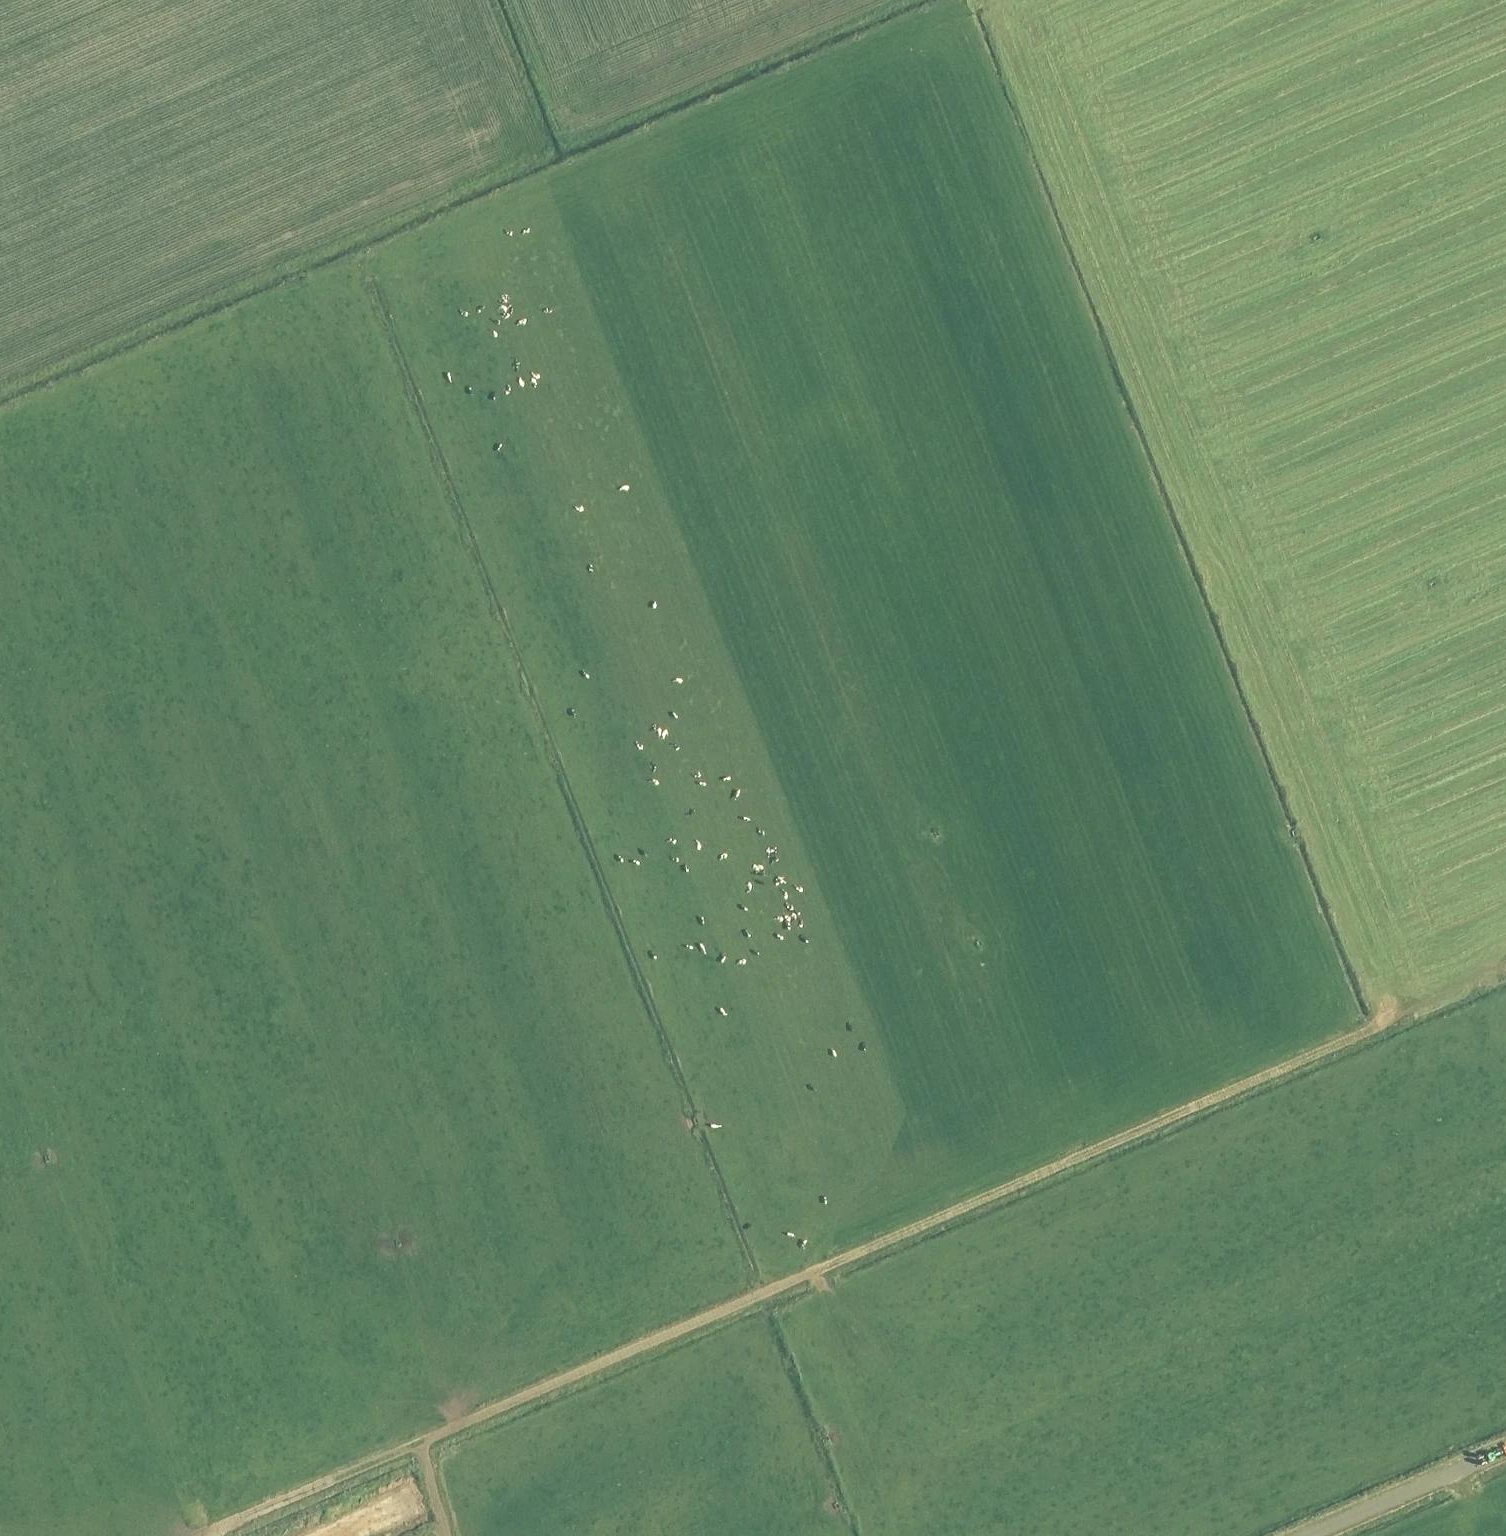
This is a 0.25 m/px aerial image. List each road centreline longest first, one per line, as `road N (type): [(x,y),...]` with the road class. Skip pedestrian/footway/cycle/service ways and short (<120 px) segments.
road 1 (unclassified): [(1311,1535),(1505,1451)]

